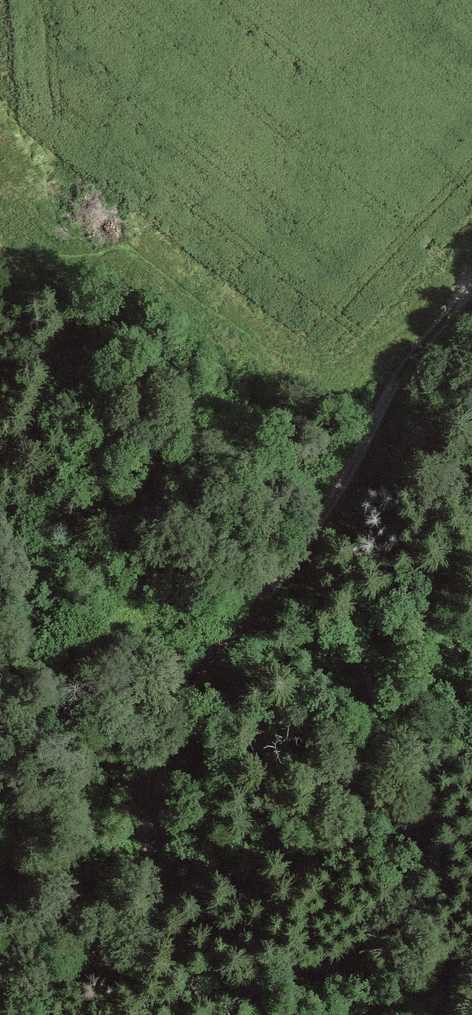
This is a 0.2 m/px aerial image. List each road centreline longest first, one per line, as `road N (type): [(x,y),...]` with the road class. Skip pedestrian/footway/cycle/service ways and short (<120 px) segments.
road 1 (track): [(0,978),(71,972),(118,952),(134,937),(147,895),(166,727),(187,690),(259,614),(342,490),(395,378),(471,293)]
road 2 (track): [(0,155),(75,243),(167,273),(265,347),(327,366),(370,356),(451,269),(471,278)]
road 3 (track): [(349,1014),(411,987),(471,979)]

